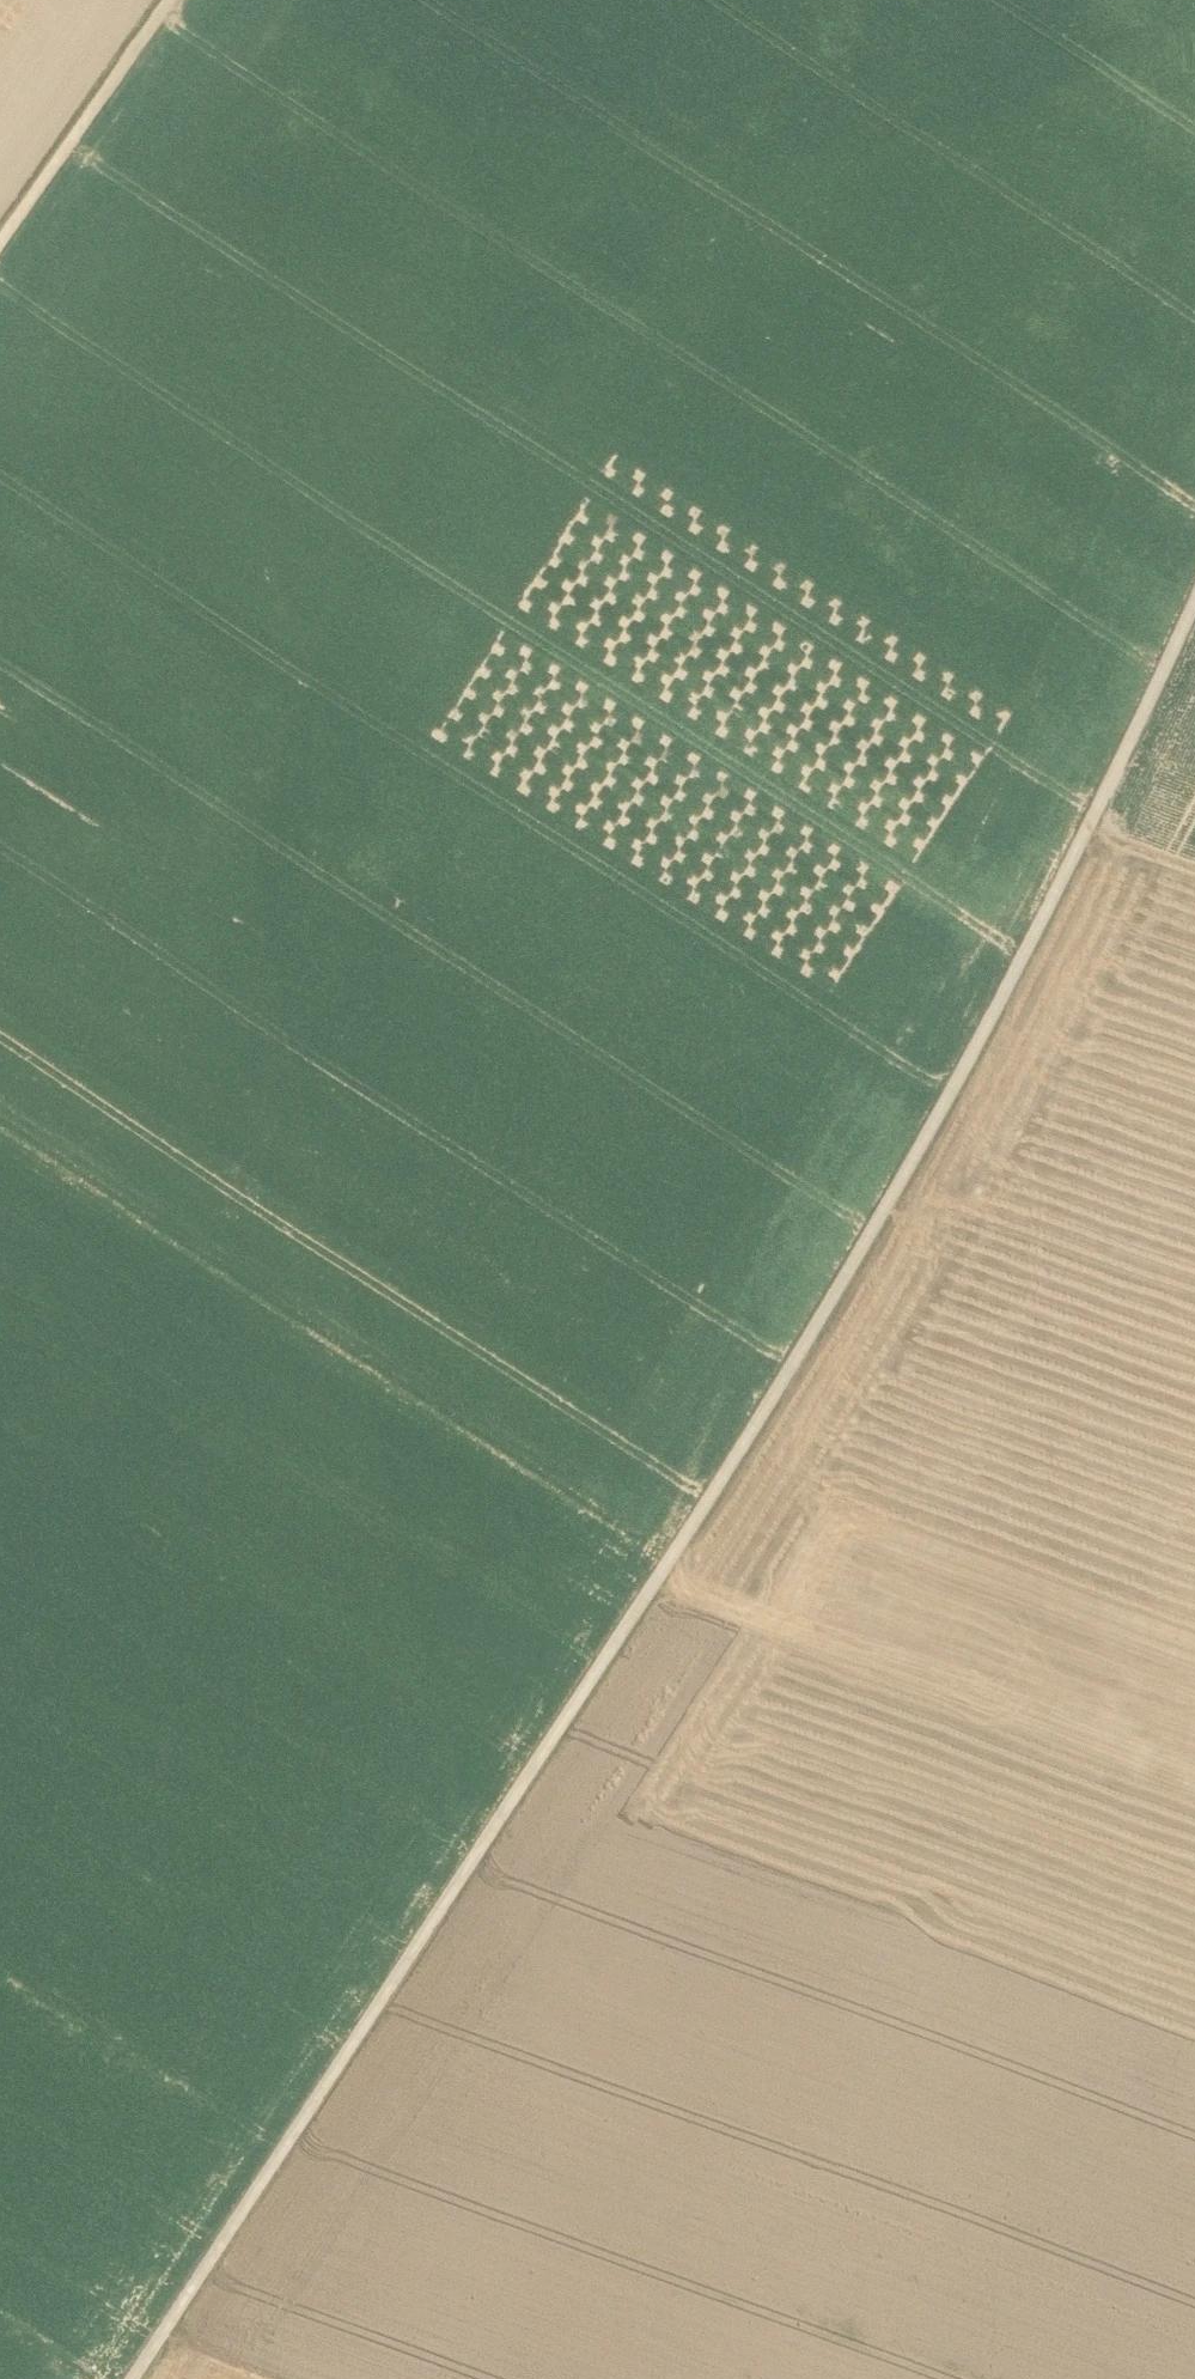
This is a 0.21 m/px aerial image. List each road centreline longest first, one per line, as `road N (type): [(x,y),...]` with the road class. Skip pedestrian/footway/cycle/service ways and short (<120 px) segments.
road 1 (unclassified): [(1194,591),(974,1048),(789,1368),(129,2378)]
road 2 (unclassified): [(169,0),(0,240)]

